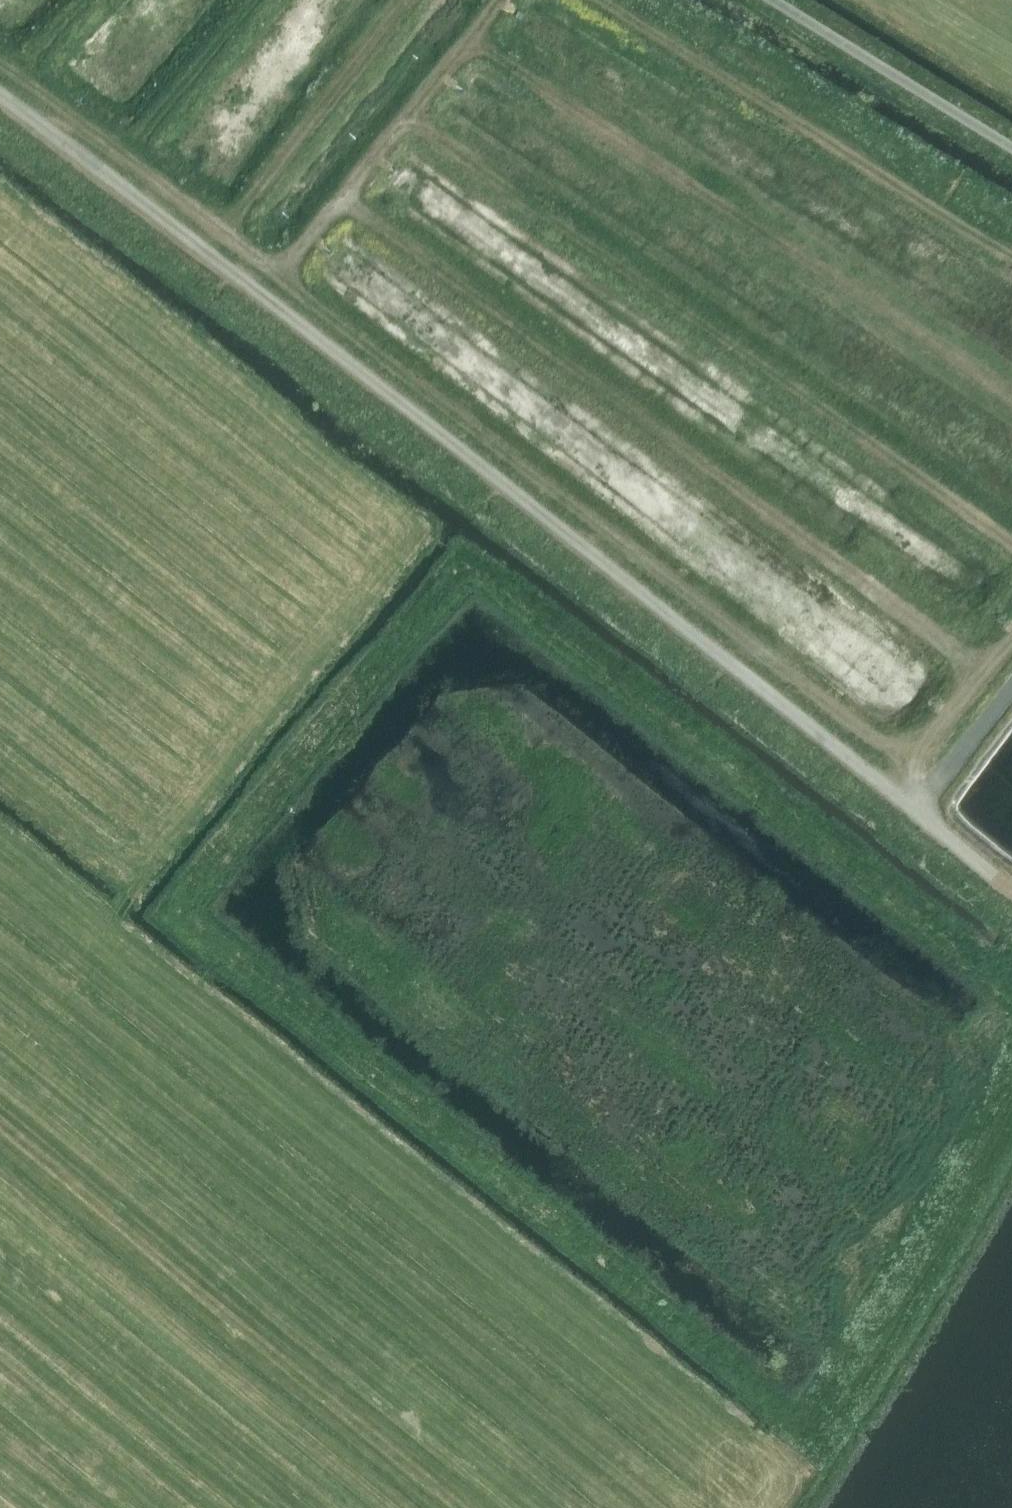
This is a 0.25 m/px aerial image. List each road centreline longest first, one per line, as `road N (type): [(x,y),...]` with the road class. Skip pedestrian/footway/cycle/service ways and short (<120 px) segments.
road 1 (unclassified): [(1011,152),(771,0)]

